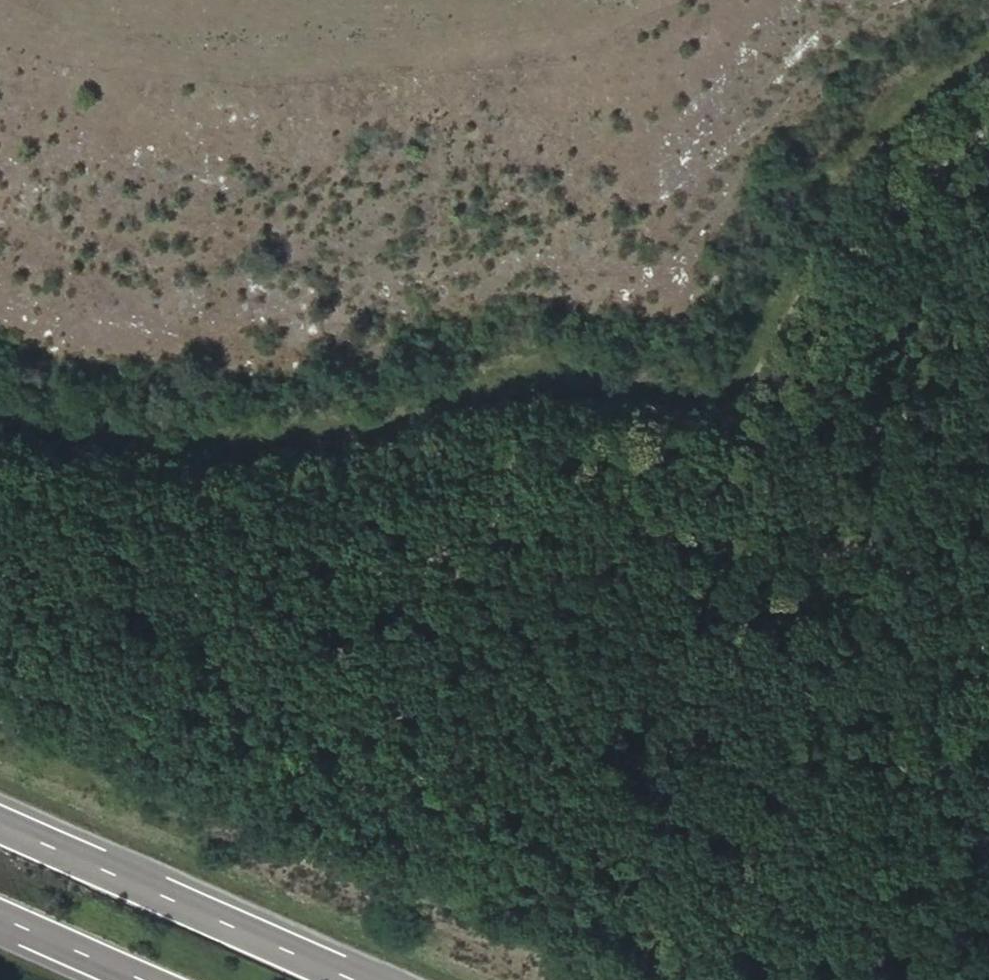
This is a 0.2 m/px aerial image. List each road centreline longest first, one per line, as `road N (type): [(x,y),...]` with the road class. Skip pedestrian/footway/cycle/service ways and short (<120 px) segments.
road 1 (trunk): [(340,979),(0,831)]
road 2 (trunk): [(0,916),(145,979)]

